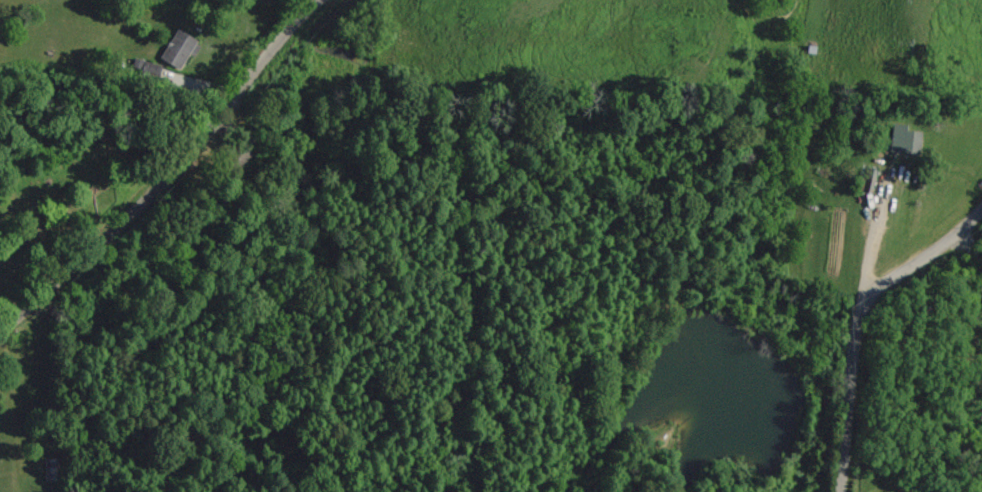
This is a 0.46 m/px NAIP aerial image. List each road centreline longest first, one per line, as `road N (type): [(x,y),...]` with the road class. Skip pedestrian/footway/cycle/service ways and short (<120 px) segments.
road 1 (residential): [(0,330),(122,223),(317,0)]
road 2 (residential): [(838,491),(862,302),(981,206)]

